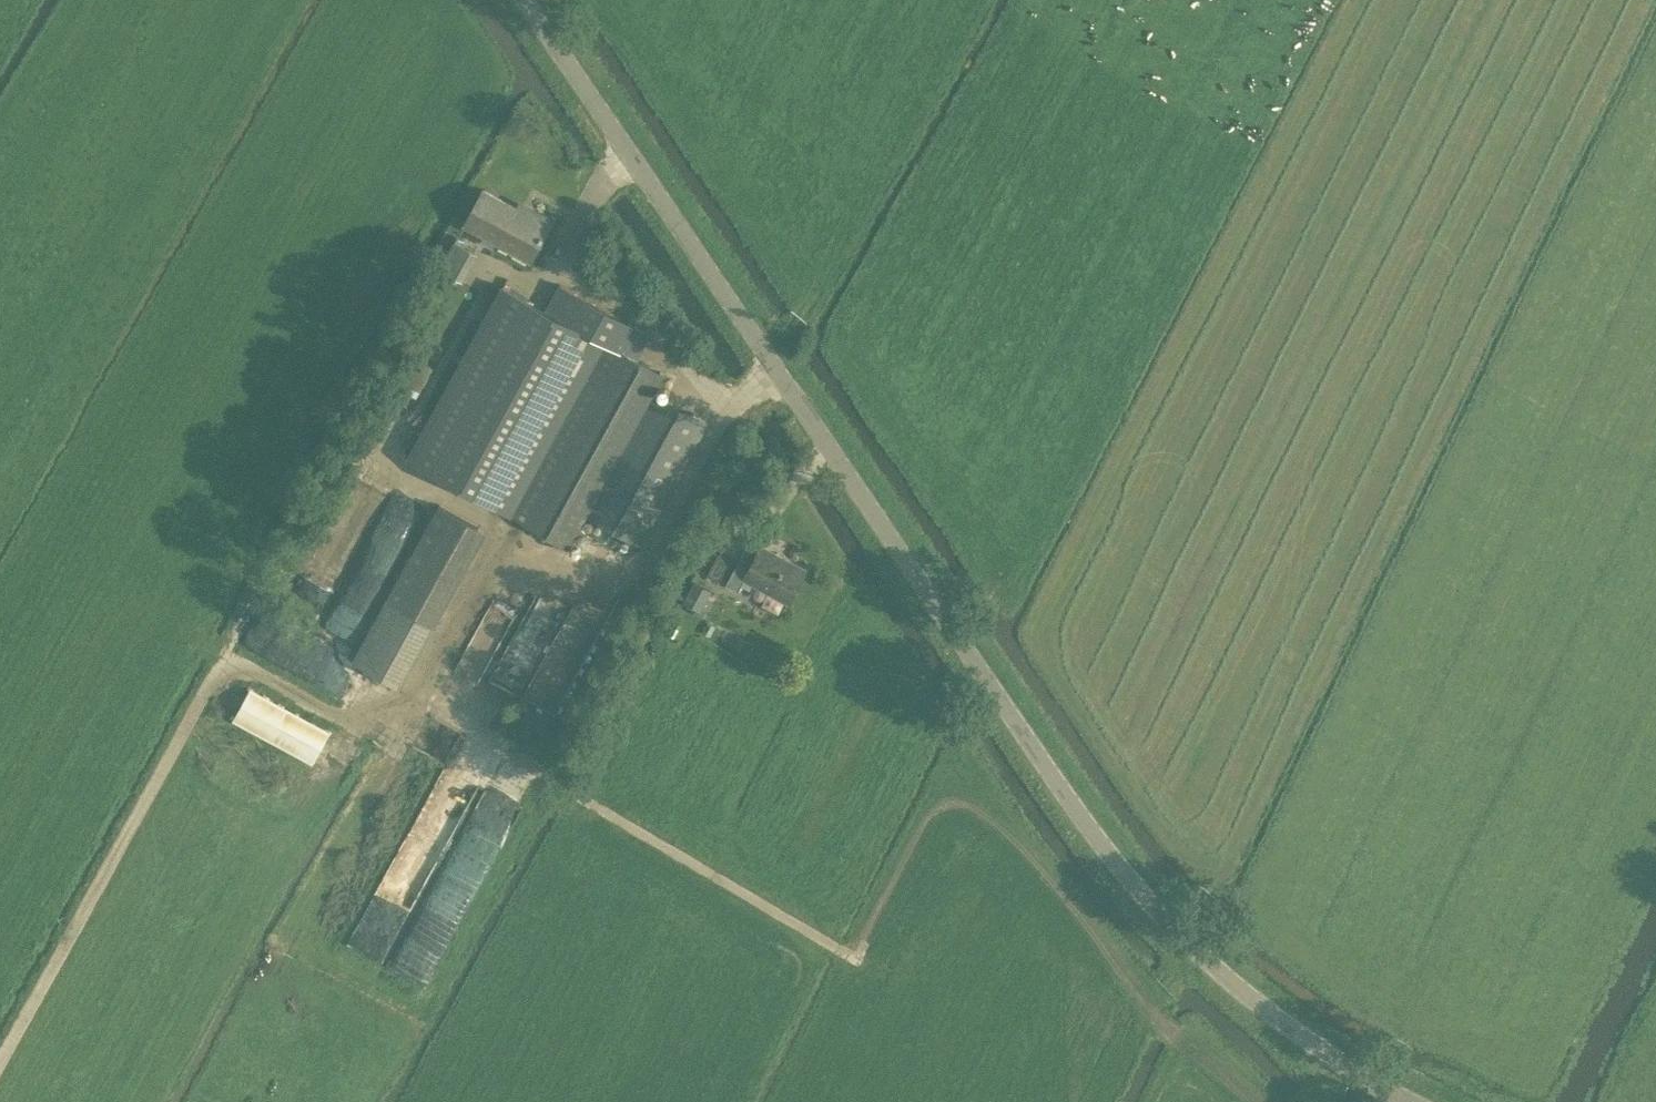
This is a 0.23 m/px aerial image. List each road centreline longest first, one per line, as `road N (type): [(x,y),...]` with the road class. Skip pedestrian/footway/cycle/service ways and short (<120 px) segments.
road 1 (unclassified): [(1416,1101),(1300,1033),(1204,962),(1116,862),(520,0)]
road 2 (track): [(0,1065),(221,658),(395,748),(495,562),(614,599),(744,391),(770,370)]

